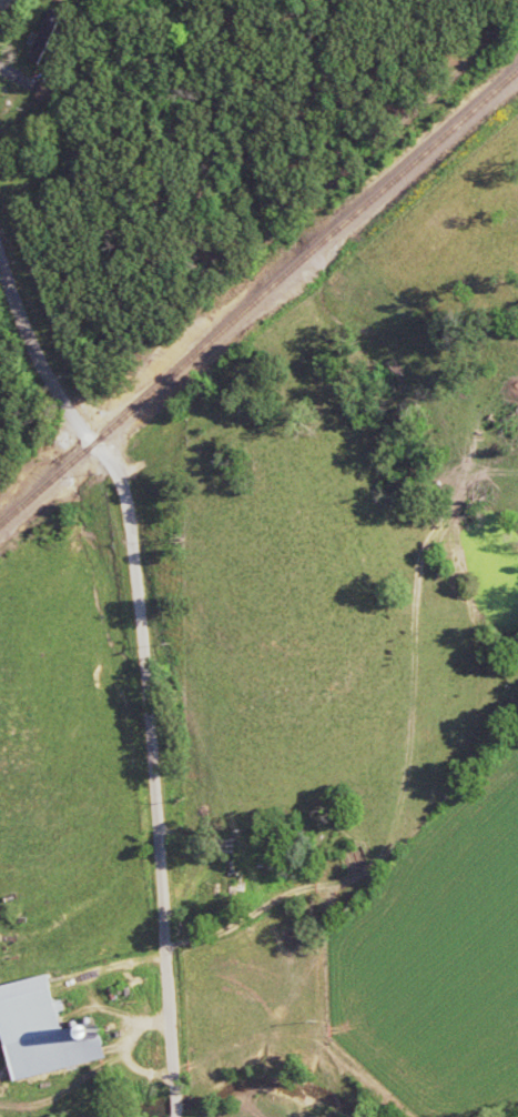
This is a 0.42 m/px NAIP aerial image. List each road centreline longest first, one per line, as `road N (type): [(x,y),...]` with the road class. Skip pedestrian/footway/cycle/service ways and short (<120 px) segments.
road 1 (residential): [(175,1116),(126,501),(58,410),(0,279)]

